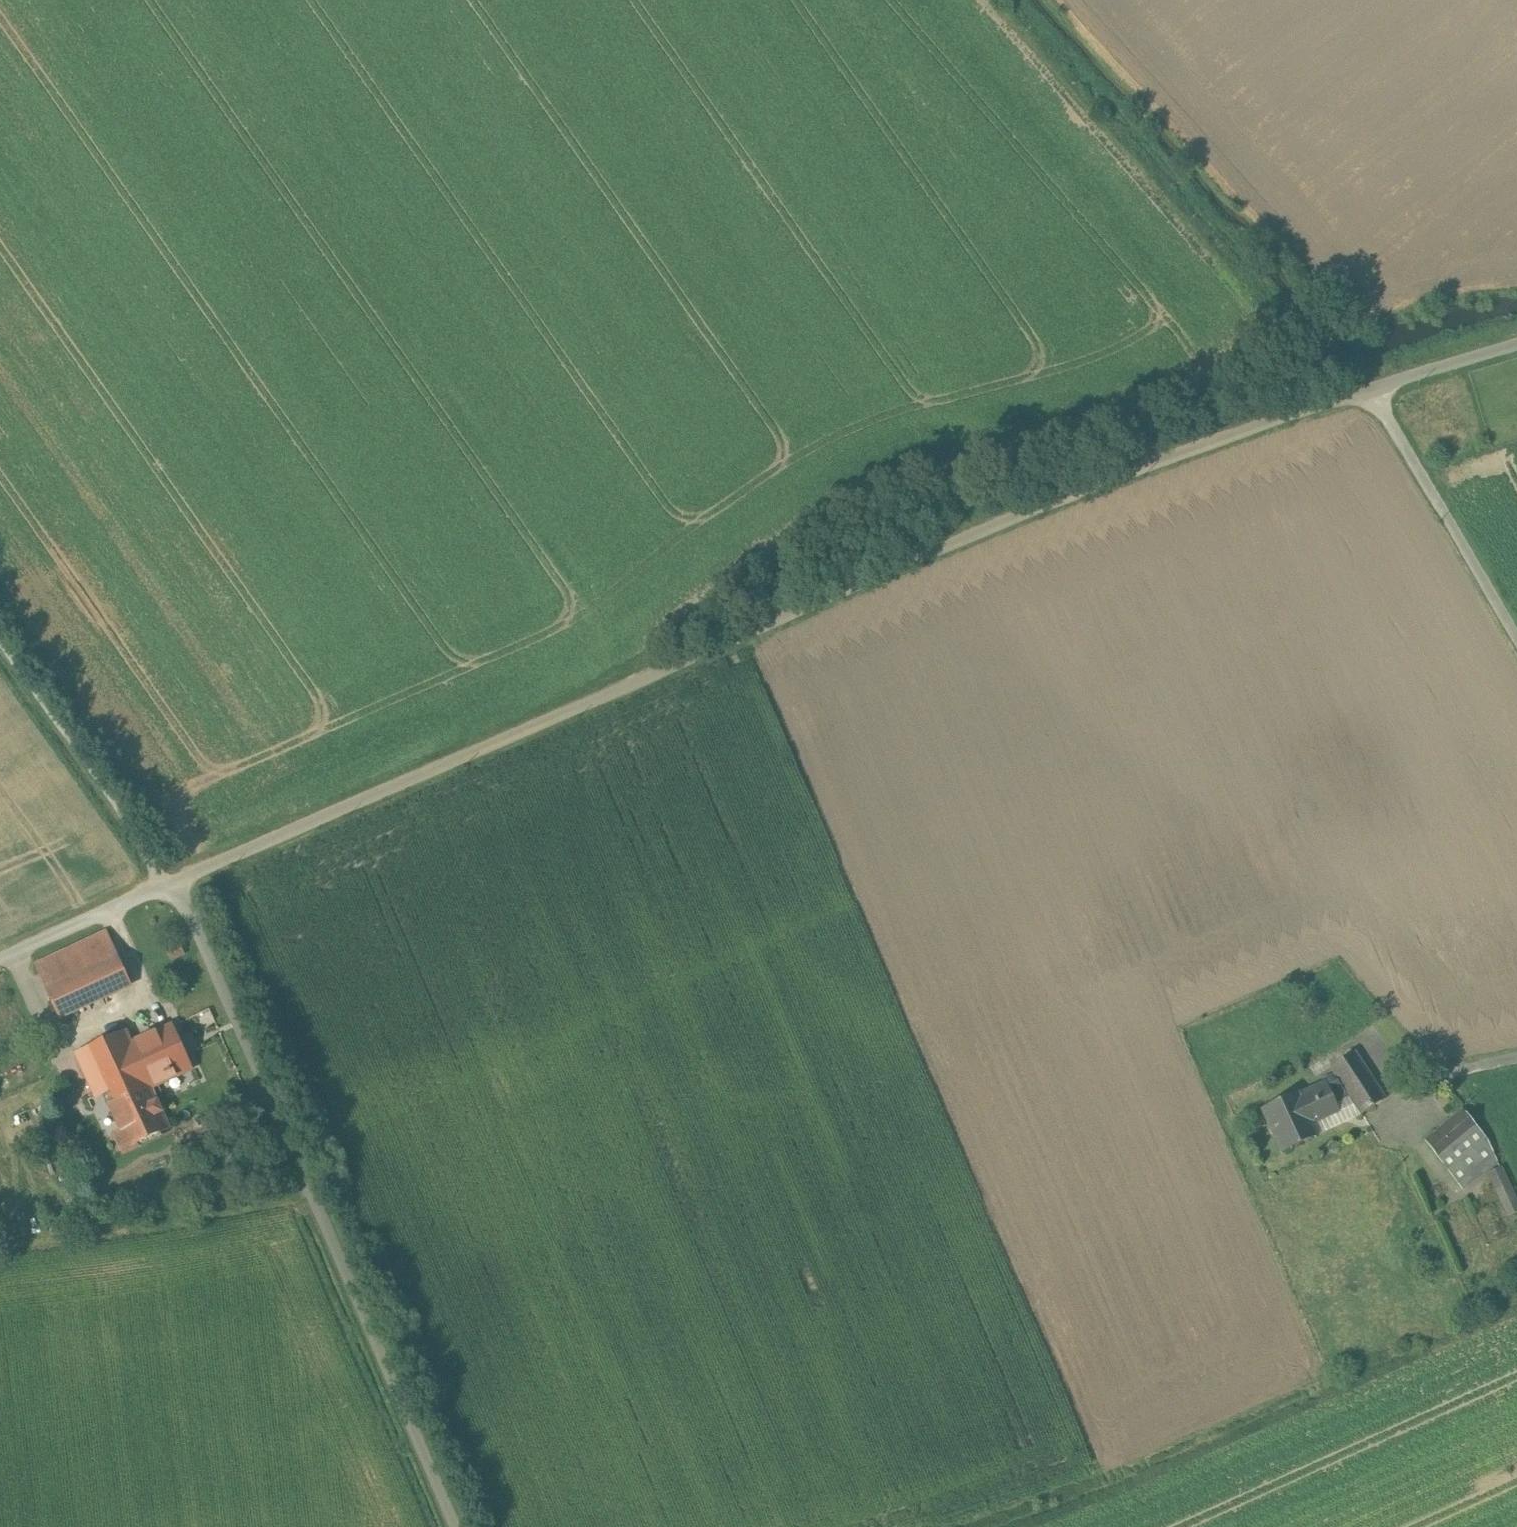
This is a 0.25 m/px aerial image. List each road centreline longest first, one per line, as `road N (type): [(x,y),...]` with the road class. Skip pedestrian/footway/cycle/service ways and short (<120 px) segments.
road 1 (unclassified): [(1372,389),(1104,470),(173,880)]
road 2 (unclassified): [(454,1526),(173,880)]
road 3 (unclassified): [(1516,640),(1372,389)]
road 4 (unclassified): [(173,880),(0,955)]
road 5 (unclassified): [(1516,344),(1372,389)]

